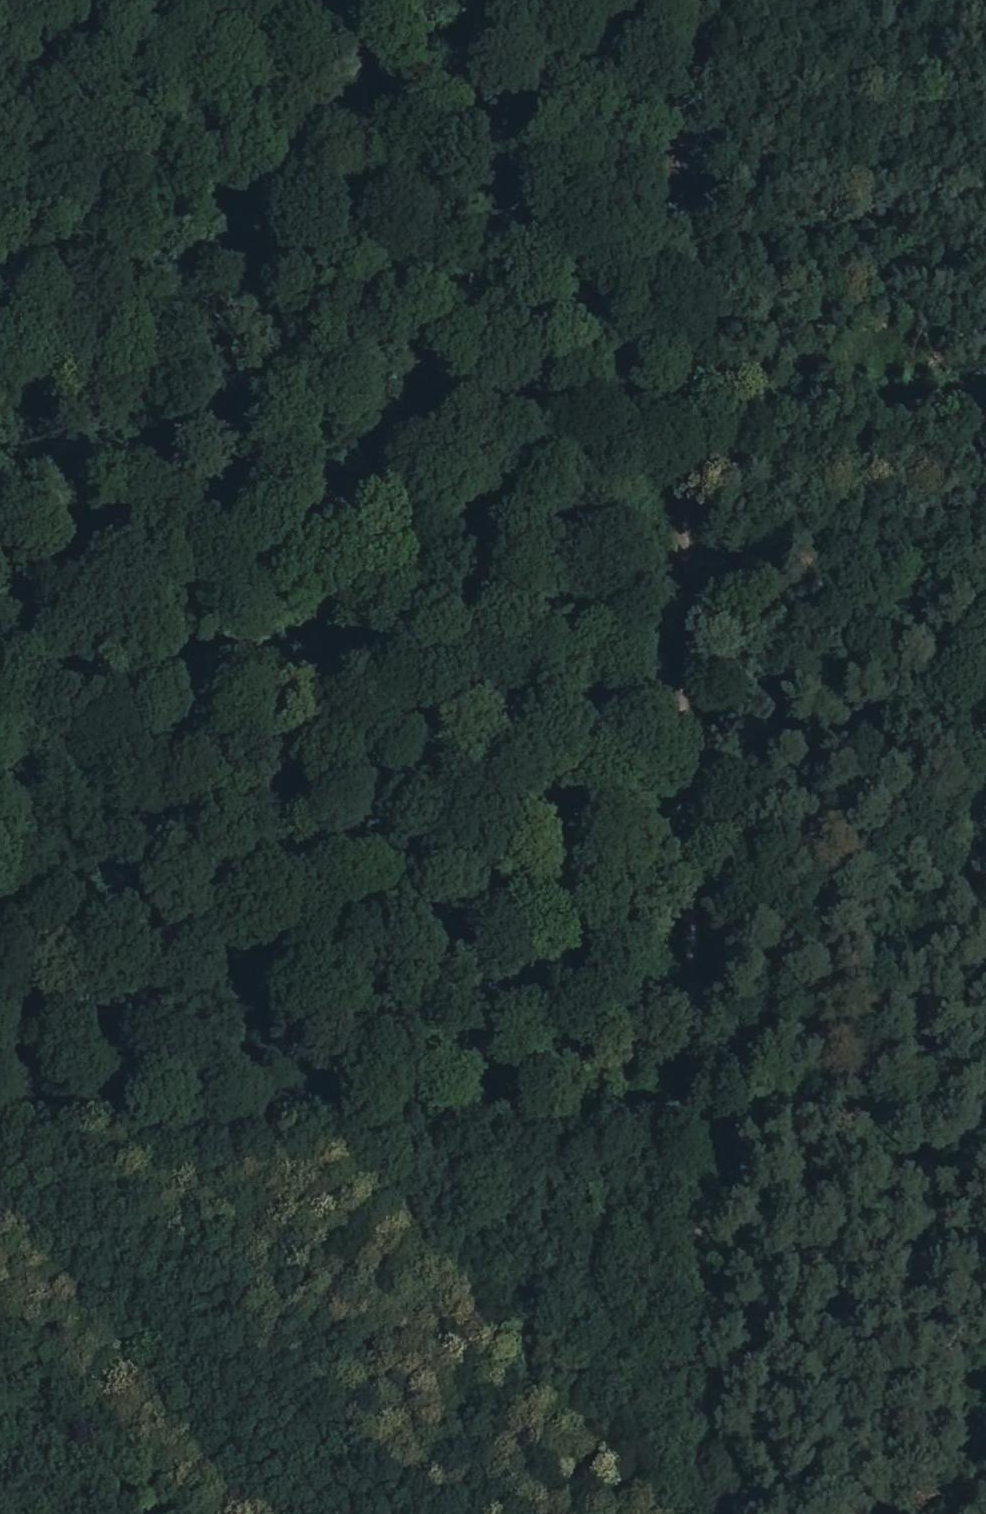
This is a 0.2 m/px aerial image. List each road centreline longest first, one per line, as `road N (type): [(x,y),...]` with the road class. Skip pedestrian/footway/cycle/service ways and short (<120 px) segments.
road 1 (track): [(661,0),(695,1513)]
road 2 (track): [(687,1069),(0,1075)]

